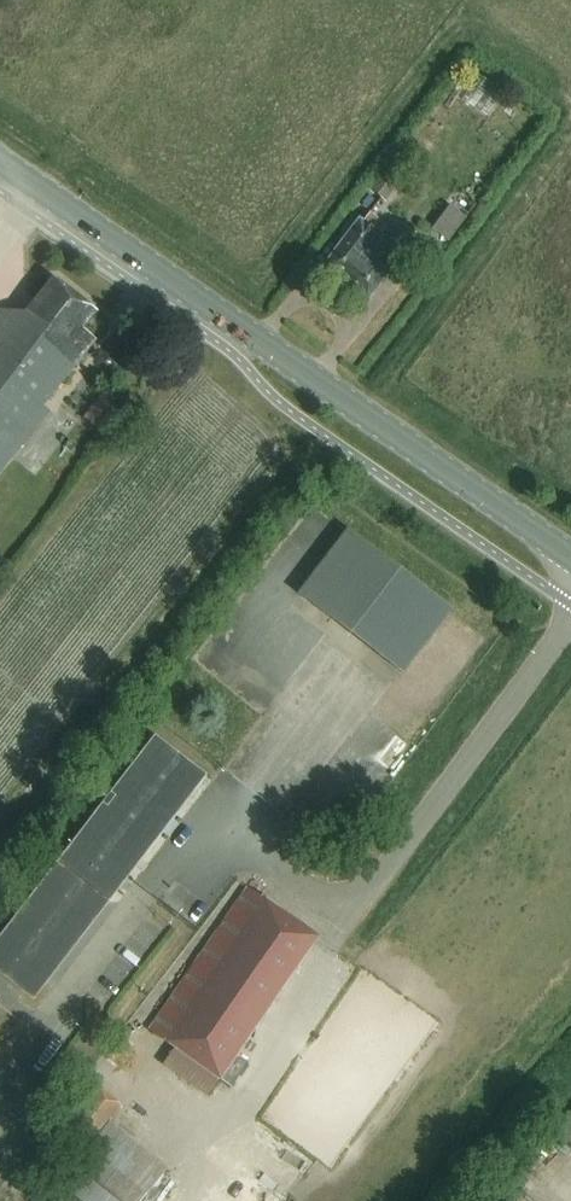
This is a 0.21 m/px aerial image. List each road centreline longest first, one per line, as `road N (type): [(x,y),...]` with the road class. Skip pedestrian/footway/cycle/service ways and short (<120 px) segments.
road 1 (secondary): [(570,559),(0,161)]

